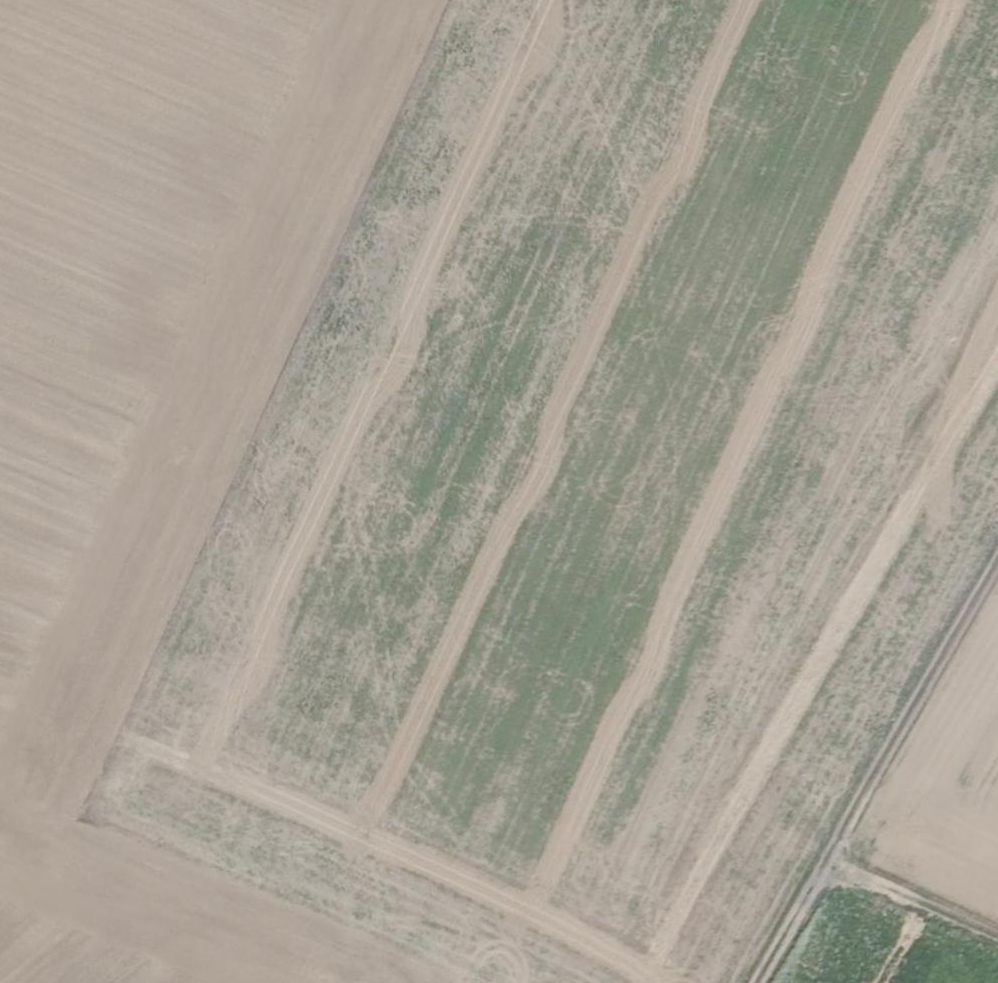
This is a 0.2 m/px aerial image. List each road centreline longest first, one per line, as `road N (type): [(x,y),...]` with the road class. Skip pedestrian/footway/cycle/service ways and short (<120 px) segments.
road 1 (track): [(997,568),(760,982)]
road 2 (track): [(997,936),(831,862)]

